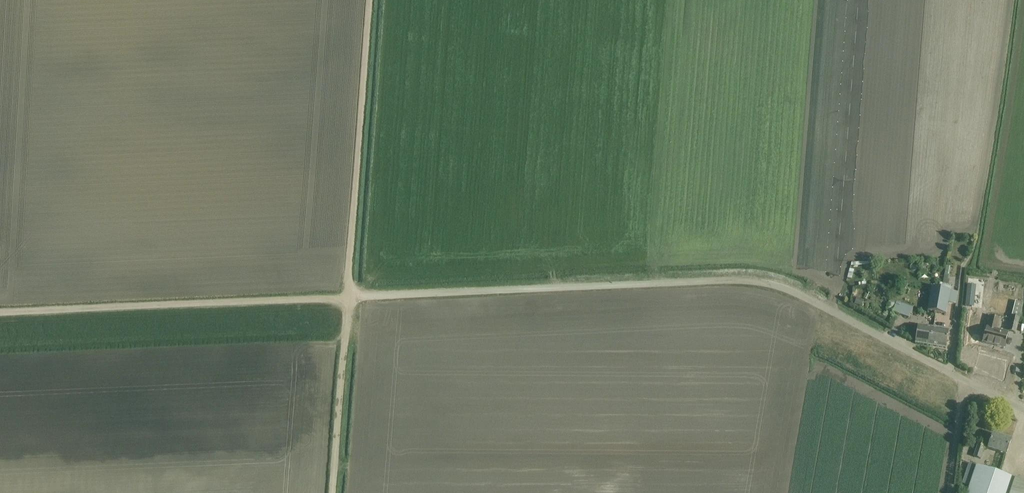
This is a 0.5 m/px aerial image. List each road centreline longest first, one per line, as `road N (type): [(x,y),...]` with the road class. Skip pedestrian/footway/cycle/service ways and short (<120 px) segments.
road 1 (unclassified): [(951,373),(824,307),(755,282),(352,298)]
road 2 (track): [(0,315),(352,298)]
road 3 (track): [(352,298),(374,0)]
road 4 (track): [(352,298),(334,492)]

